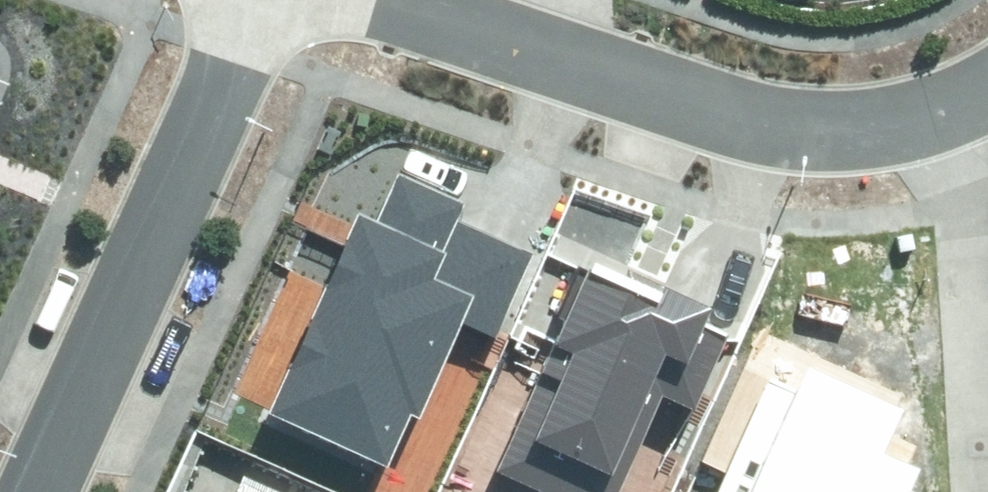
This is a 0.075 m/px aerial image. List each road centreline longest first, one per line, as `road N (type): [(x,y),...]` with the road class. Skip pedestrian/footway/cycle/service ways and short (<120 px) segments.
road 1 (residential): [(379,0),(672,92),(853,125),(977,102)]
road 2 (residential): [(34,491),(256,0)]
road 3 (residential): [(977,102),(985,491)]

